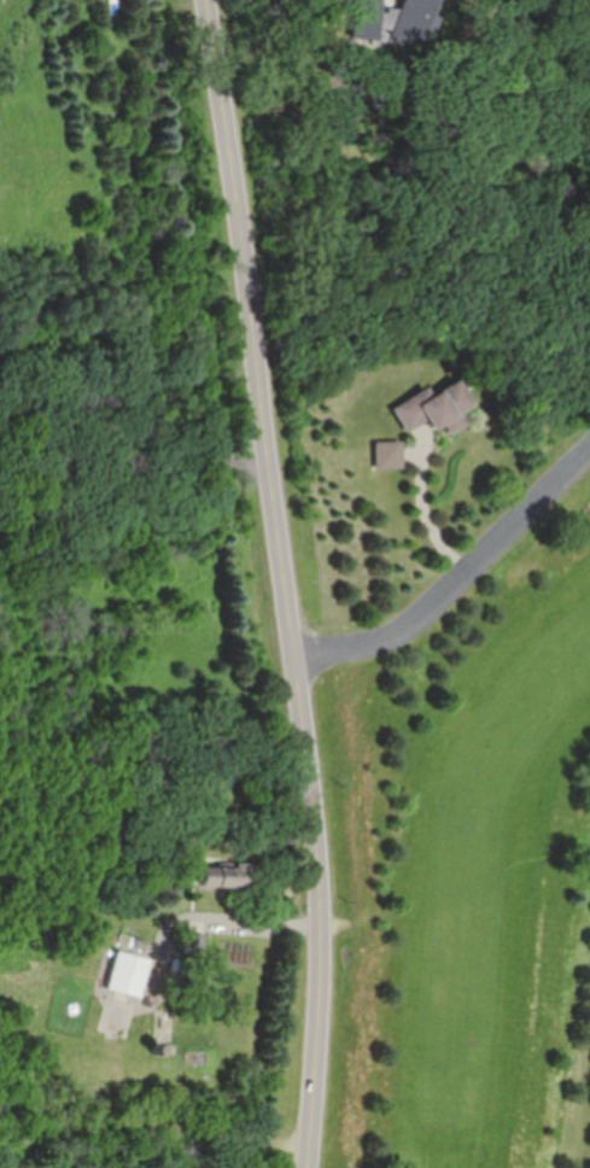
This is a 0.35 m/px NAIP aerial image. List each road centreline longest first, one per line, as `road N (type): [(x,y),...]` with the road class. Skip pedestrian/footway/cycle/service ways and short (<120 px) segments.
road 1 (secondary): [(211,0),(322,860),(313,1167)]
road 2 (residential): [(298,659),(408,626),(589,447)]

